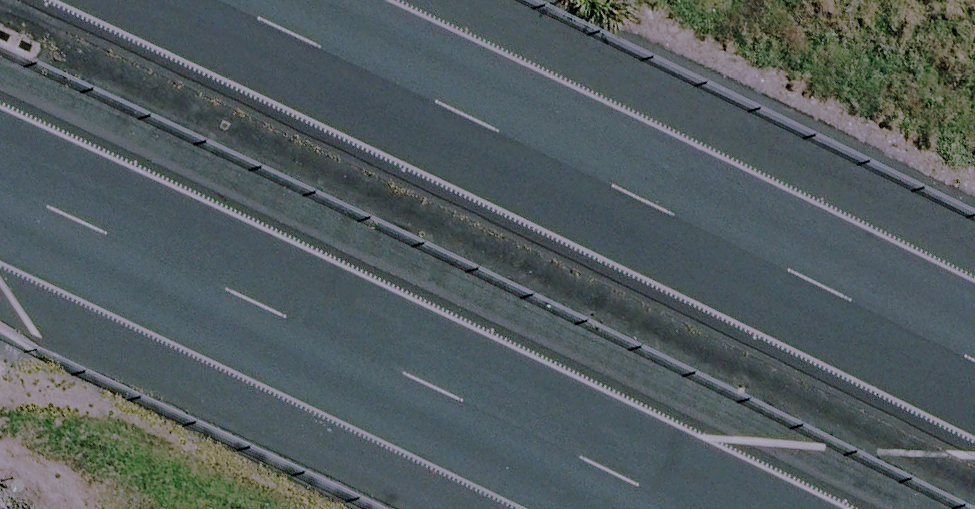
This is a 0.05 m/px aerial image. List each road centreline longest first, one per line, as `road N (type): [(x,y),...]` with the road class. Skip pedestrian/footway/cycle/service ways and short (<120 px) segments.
road 1 (motorway): [(285,0),(974,354)]
road 2 (motorway): [(658,508),(0,174)]

